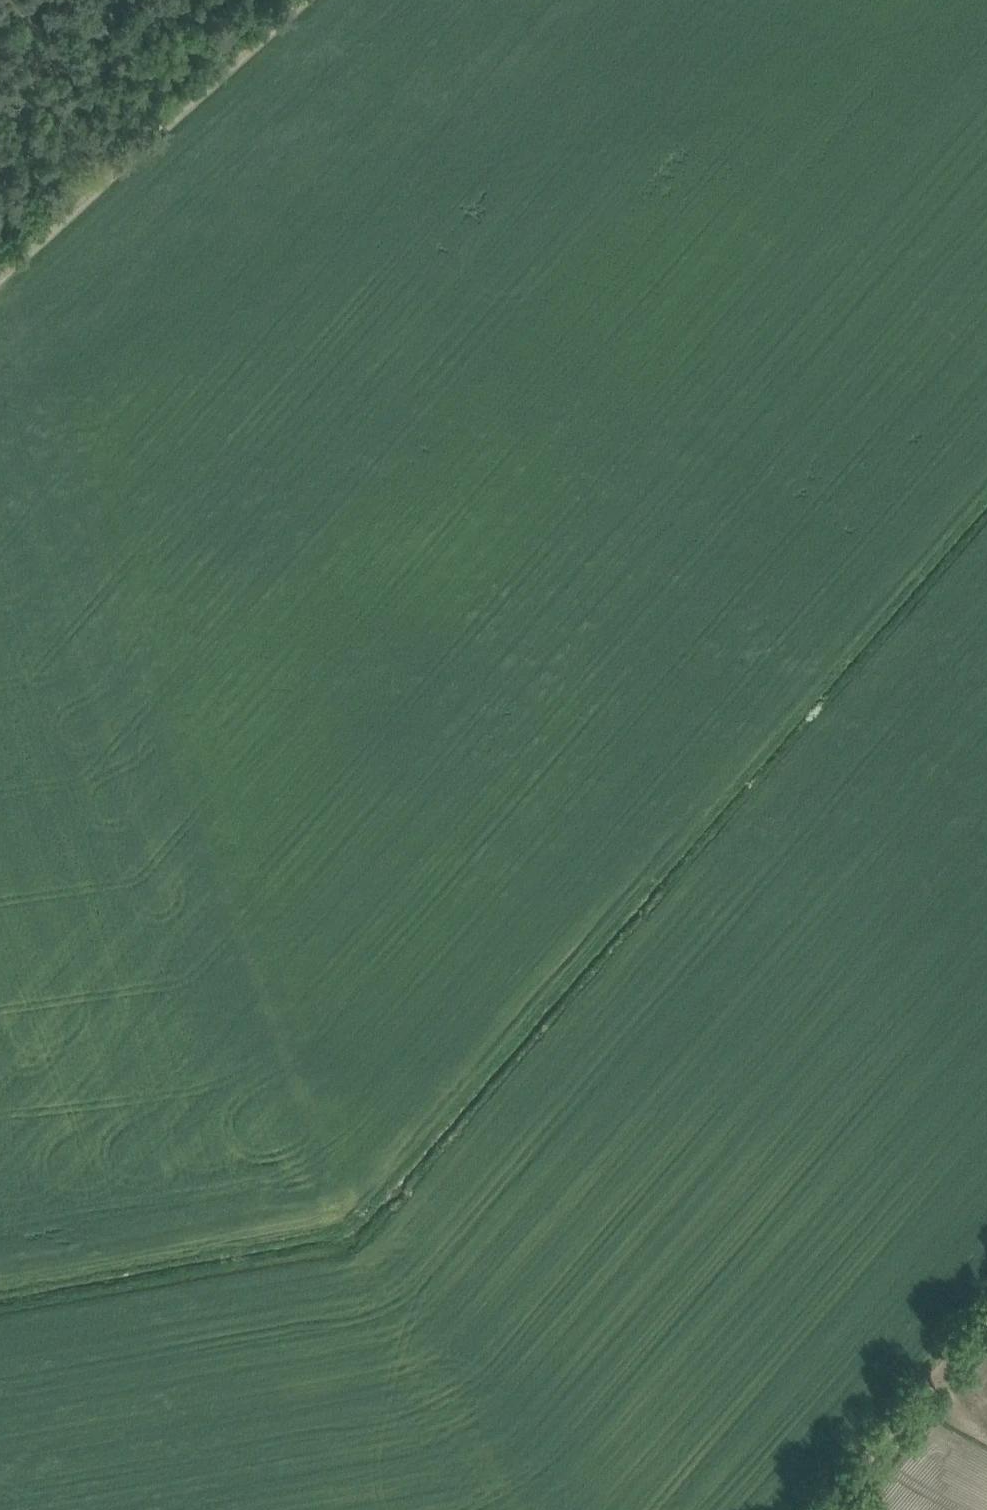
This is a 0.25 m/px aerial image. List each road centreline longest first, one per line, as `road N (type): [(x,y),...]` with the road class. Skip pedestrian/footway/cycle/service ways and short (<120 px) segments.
road 1 (track): [(297,0),(0,268)]
road 2 (track): [(822,1509),(986,1319)]

